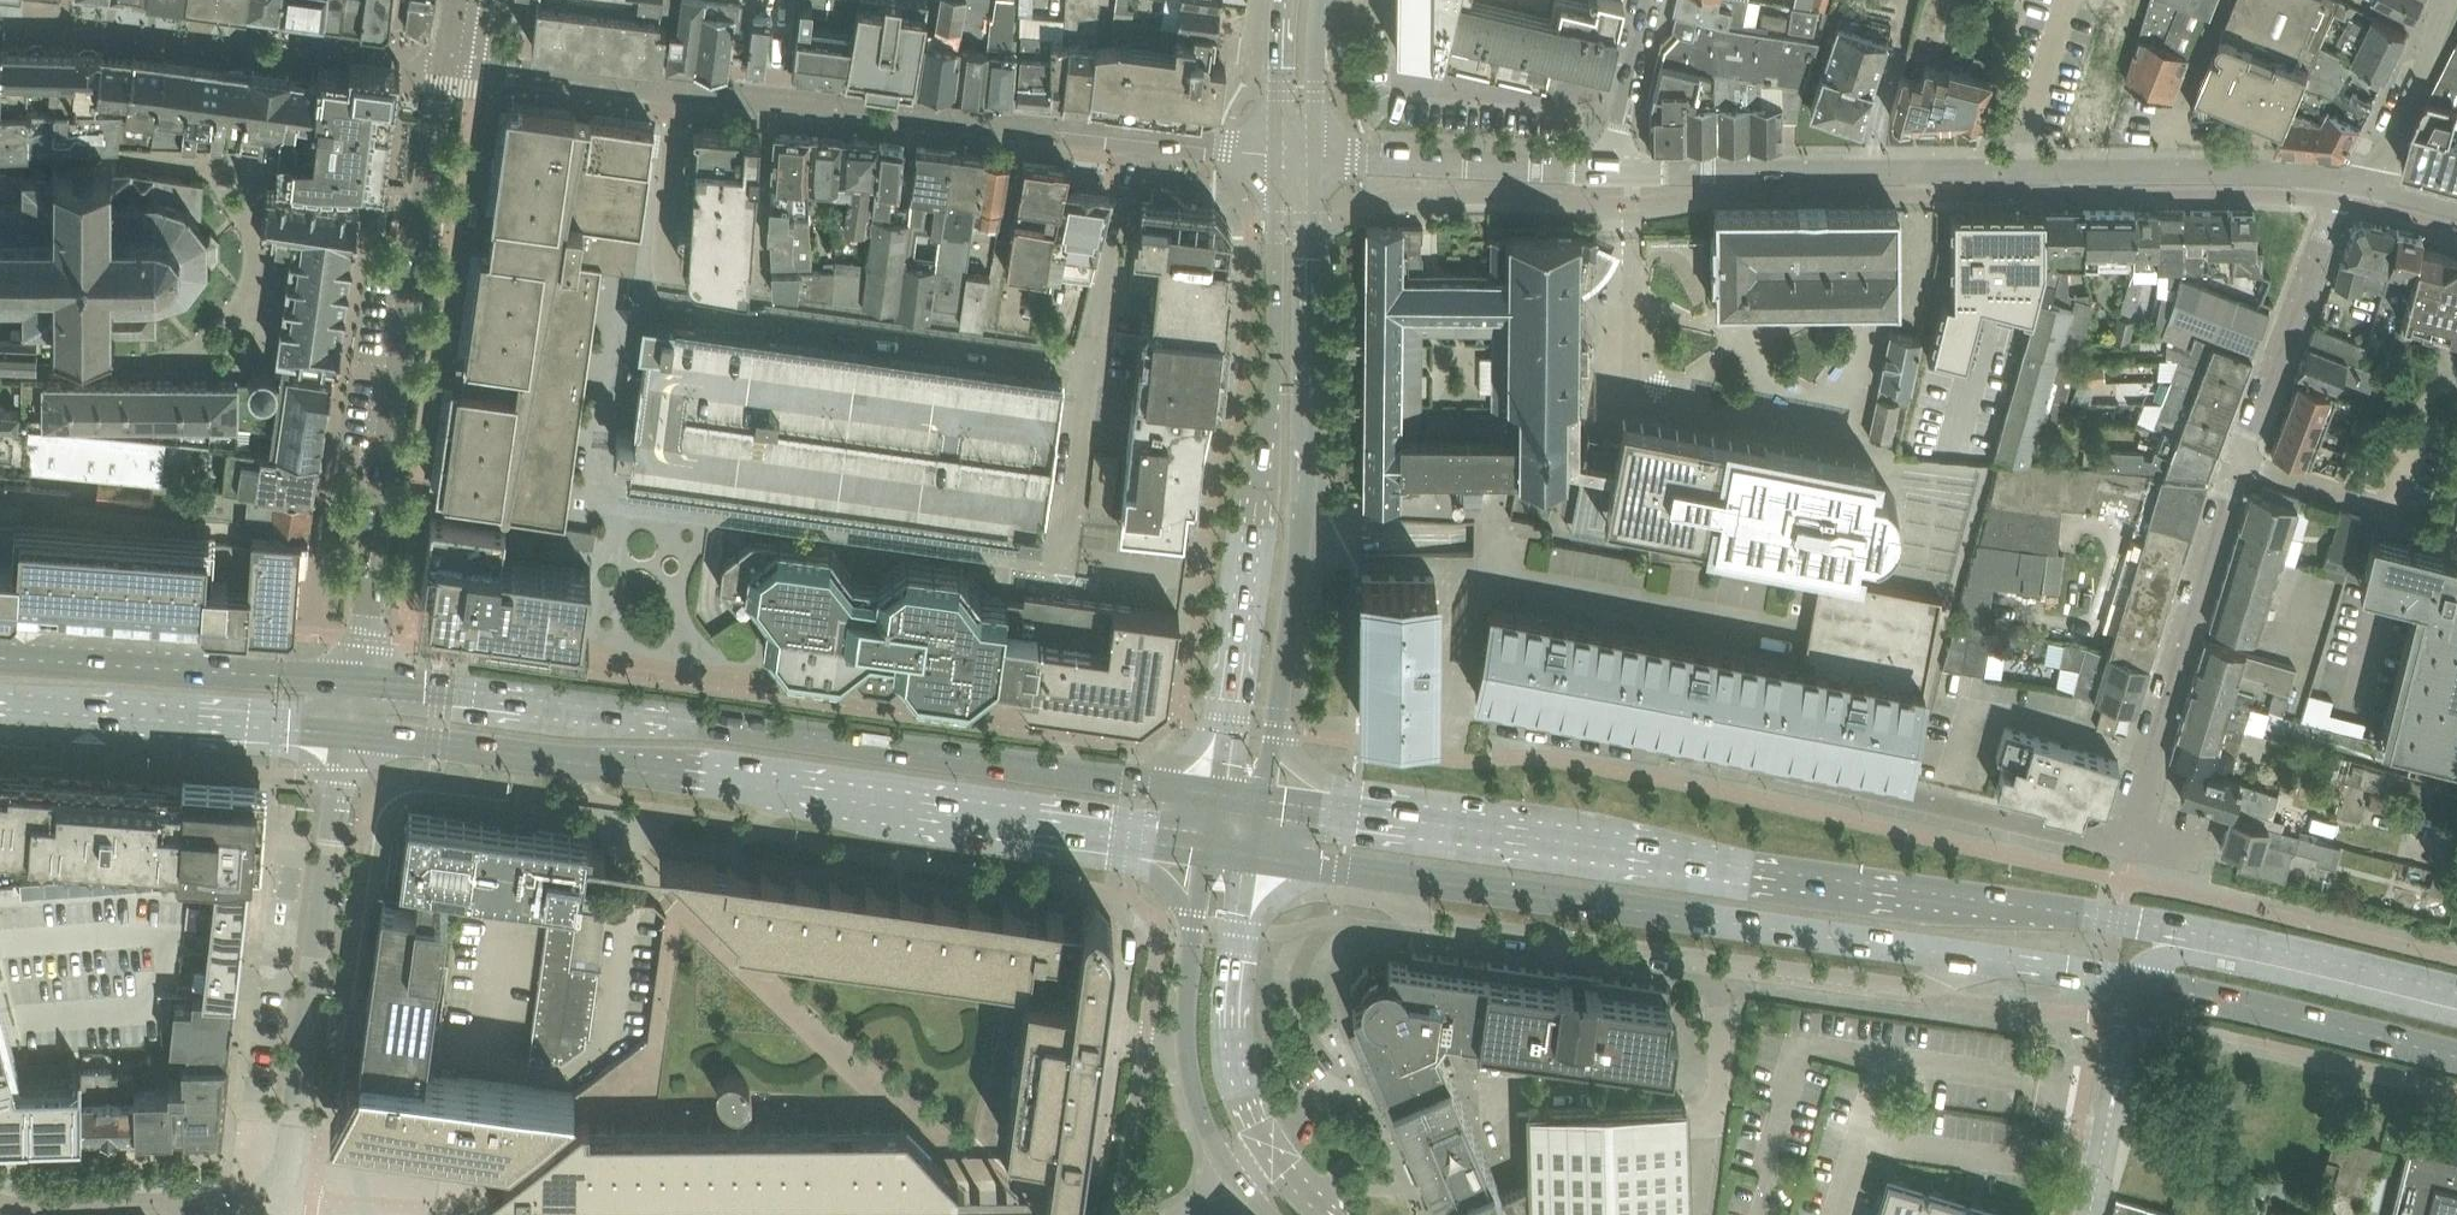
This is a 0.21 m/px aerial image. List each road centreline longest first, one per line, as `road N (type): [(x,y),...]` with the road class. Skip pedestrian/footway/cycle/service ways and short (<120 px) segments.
road 1 (primary): [(2456,994),(2140,924),(1260,800)]
road 2 (primary): [(352,730),(659,762),(1209,848)]
road 3 (primary): [(1217,793),(362,679)]
road 4 (unclassified): [(681,91),(667,275),(686,298),(1097,363),(1128,139)]
road 5 (residential): [(2124,834),(2237,463),(2327,226),(2364,183)]
road 6 (tertiary): [(1260,800),(1303,505),(1313,153)]
road 7 (tertiary): [(1280,152),(1270,387),(1217,793)]
road 8 (residential): [(2124,834),(2095,840),(1493,719)]
road 9 (unclassified): [(362,679),(380,501),(448,60)]
road 10 (primary): [(1383,873),(1963,954)]
road 11 (primary): [(1963,954),(2108,976),(2456,1059)]
road 12 (unclassified): [(287,1186),(352,730)]
road 13 (residential): [(1128,139),(681,91)]
road 14 (residential): [(1623,171),(2021,170)]
road 15 (unclassified): [(1383,873),(1410,917),(1738,970)]
road 16 (primary): [(362,679),(0,656)]
road 17 (primary): [(0,702),(352,730)]
road 18 (residential): [(2364,183),(2296,172),(2021,170)]
road 19 (tertiary): [(1209,848),(1189,1052),(1207,1130),(1234,1177)]
road 20 (residential): [(1623,171),(1313,153)]
road 21 (tertiary): [(1271,1146),(1241,1075),(1234,1002),(1252,854)]
road 22 (unclassified): [(15,1214),(220,1204),(287,1186)]
road 23 (unclassified): [(1738,970),(1907,996),(1963,954)]
road 24 (residential): [(2454,0),(2380,168),(2364,183)]
road 25 (residential): [(681,91),(479,64)]
road 26 (unclassified): [(1715,1163),(1718,1084),(1738,970)]
road 27 (unknown): [(430,777),(614,805)]
road 28 (residential): [(1623,171),(1618,139),(1648,0)]
road 29 (tertiary): [(1313,153),(1324,0)]
road 30 (residential): [(1280,152),(1128,139)]
road 31 (tertiary): [(1290,0),(1280,152)]
road 32 (unknown): [(2244,1088),(2254,1067),(2283,1045),(2373,1038)]
road 33 (unknown): [(2202,1214),(2244,1088)]
road 34 (primary): [(1252,854),(1383,873)]

